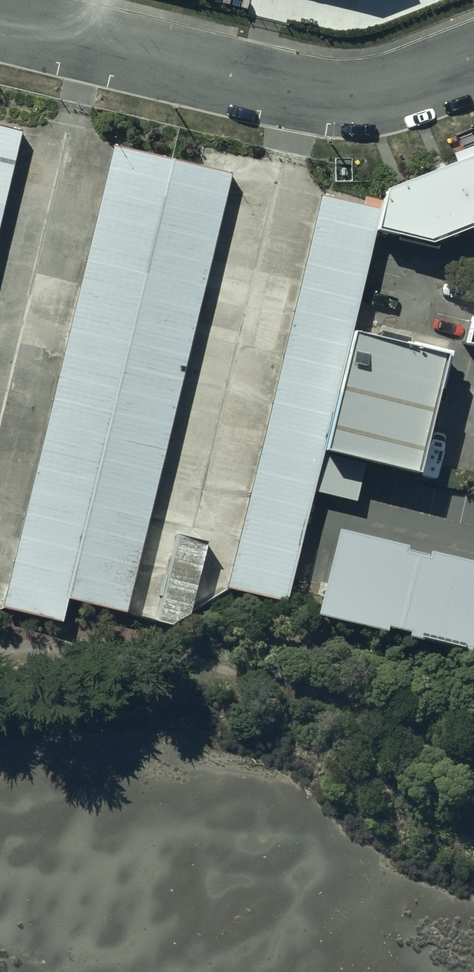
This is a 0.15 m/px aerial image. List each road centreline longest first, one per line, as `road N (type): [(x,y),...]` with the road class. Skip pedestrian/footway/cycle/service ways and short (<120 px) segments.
road 1 (unclassified): [(0,25),(349,109),(473,64)]

